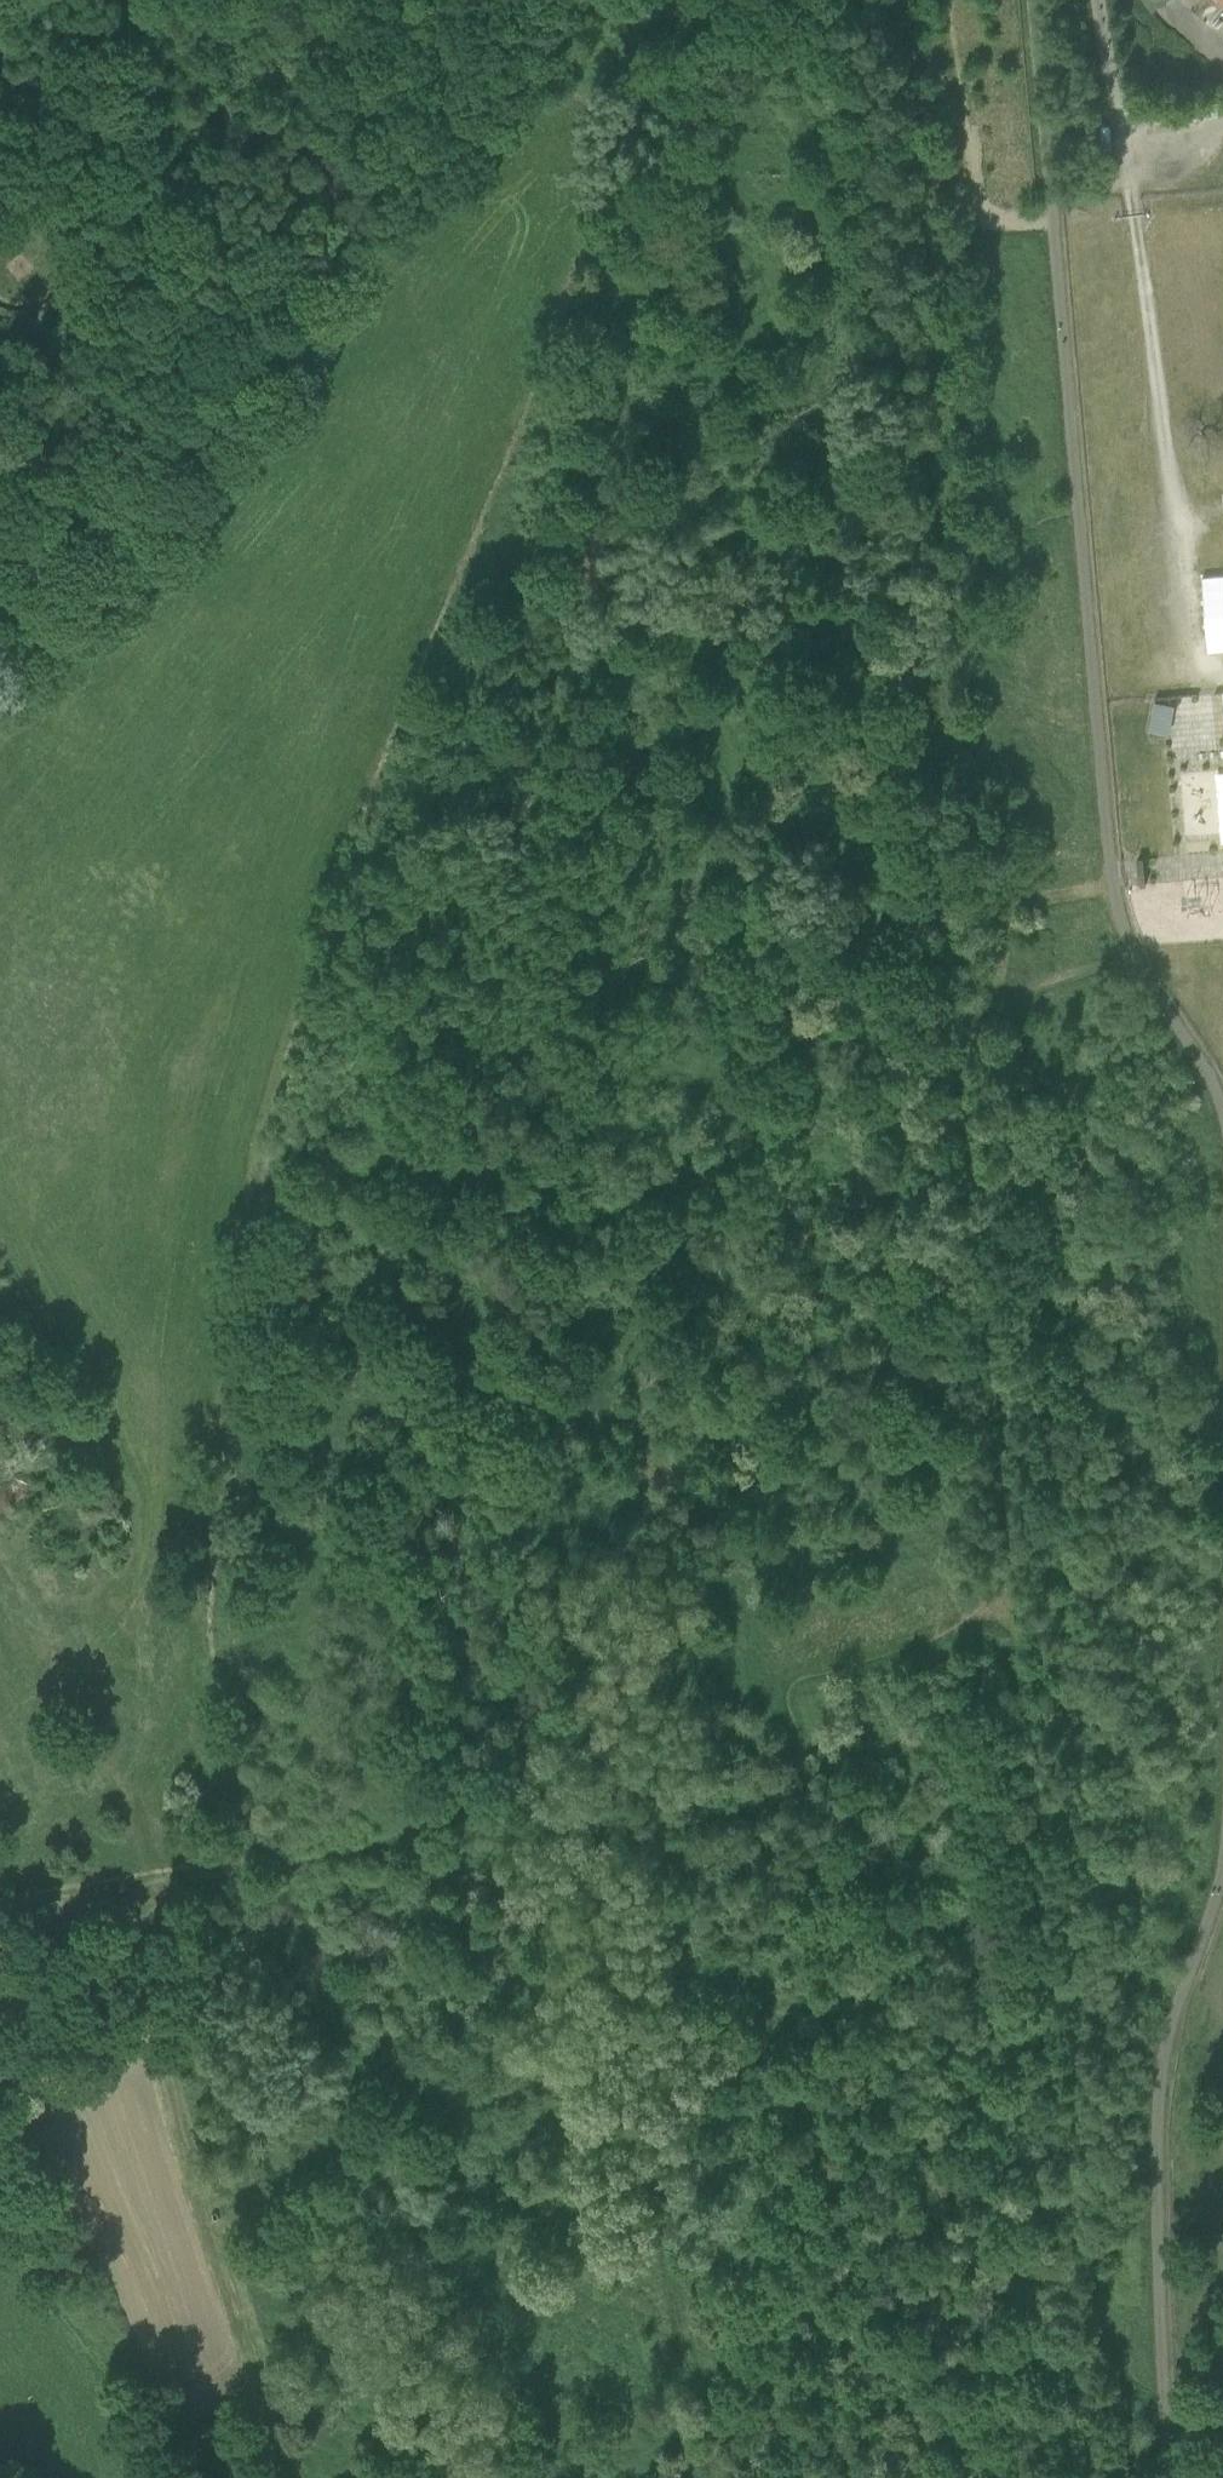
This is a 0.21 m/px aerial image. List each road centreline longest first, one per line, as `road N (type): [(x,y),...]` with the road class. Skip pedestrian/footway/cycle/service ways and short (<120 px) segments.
road 1 (track): [(589,1818),(0,1915)]
road 2 (unclassified): [(1222,109),(1150,117),(1122,101),(1108,76),(1096,0)]

